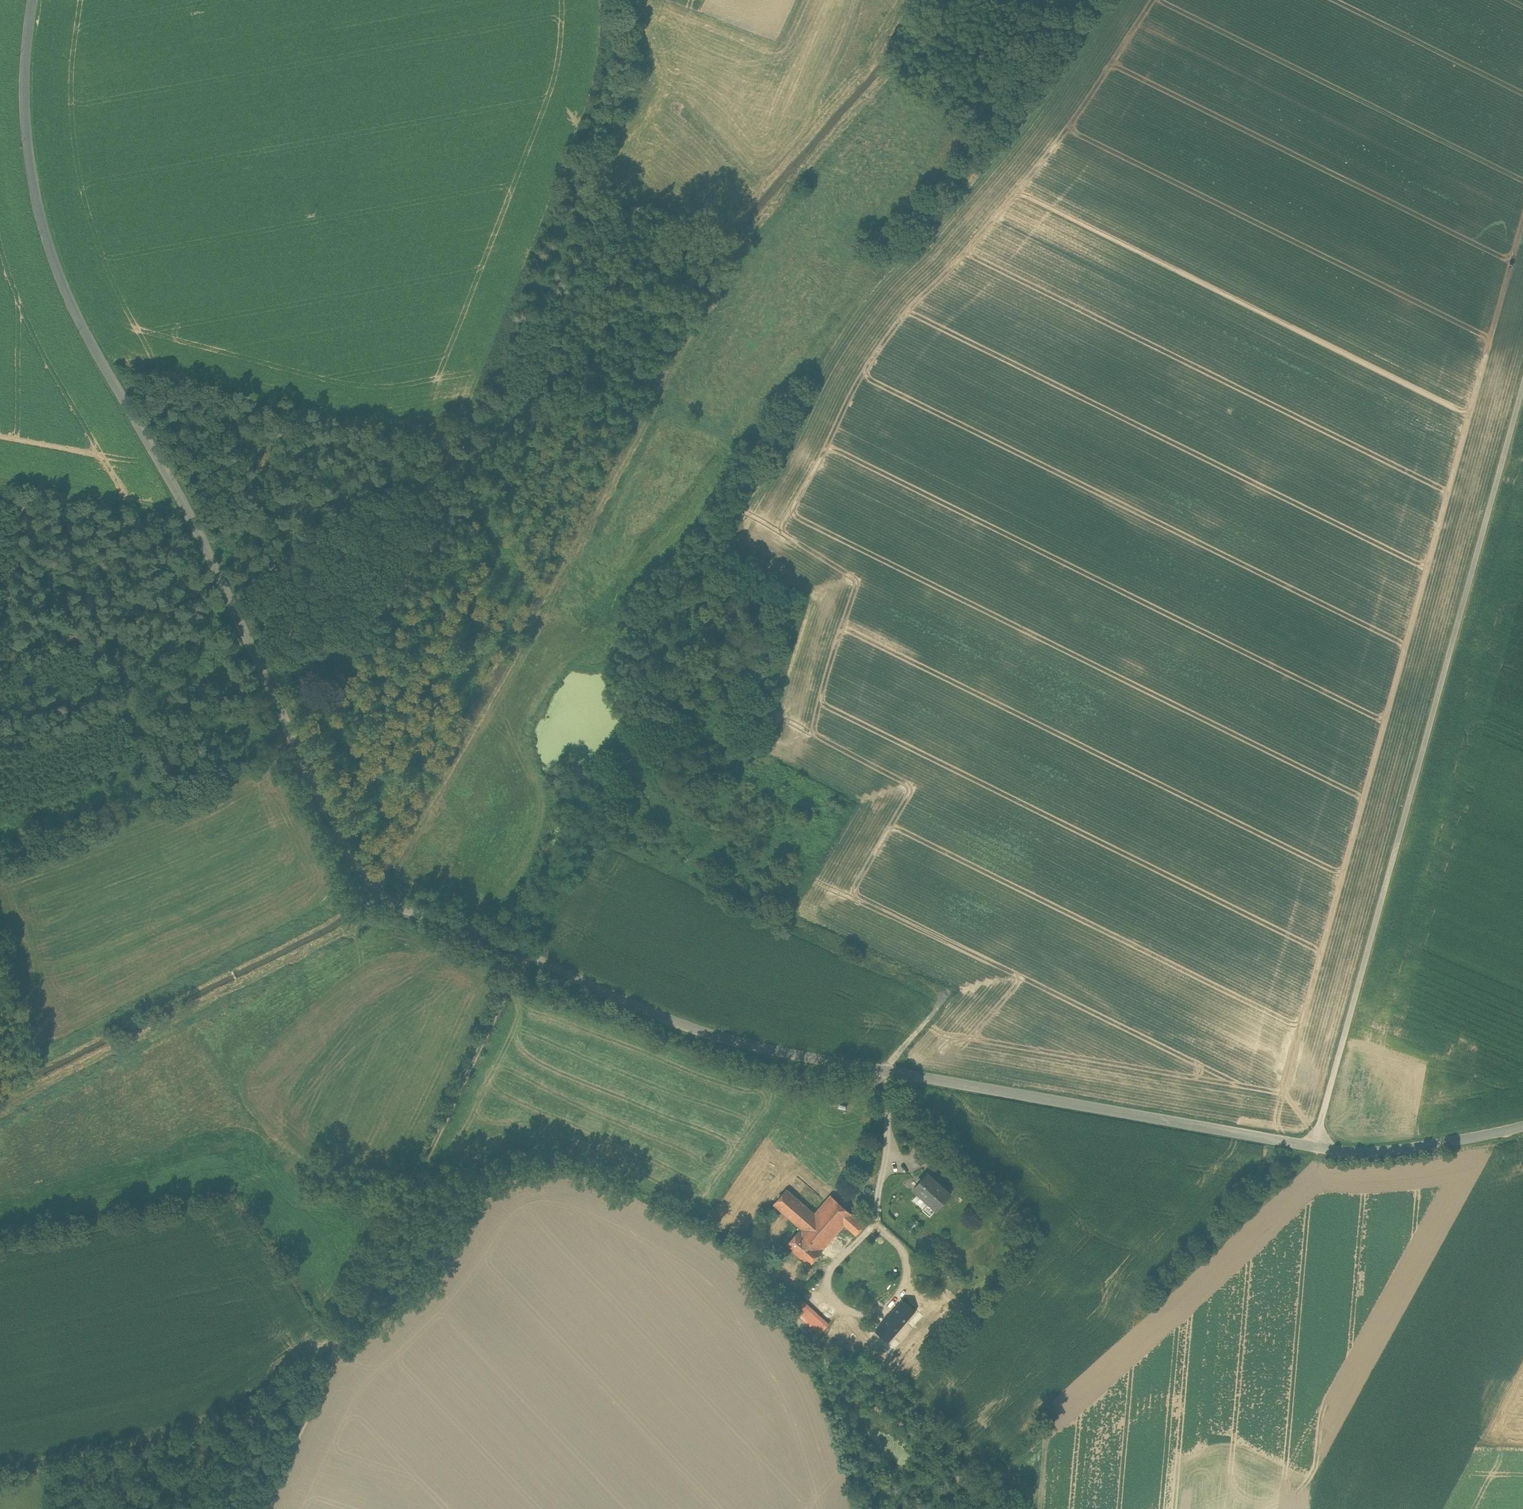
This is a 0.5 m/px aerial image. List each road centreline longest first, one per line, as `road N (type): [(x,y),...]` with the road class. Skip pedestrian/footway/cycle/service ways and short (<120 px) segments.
road 1 (tertiary): [(1522,1125),(1352,1152),(892,1073),(683,1025),(383,902),(270,703),(184,503),(57,270),(29,148),(32,0)]
road 2 (track): [(1317,1147),(1522,387)]
road 3 (track): [(260,1508),(518,953)]
road 4 (track): [(0,481),(189,515)]

